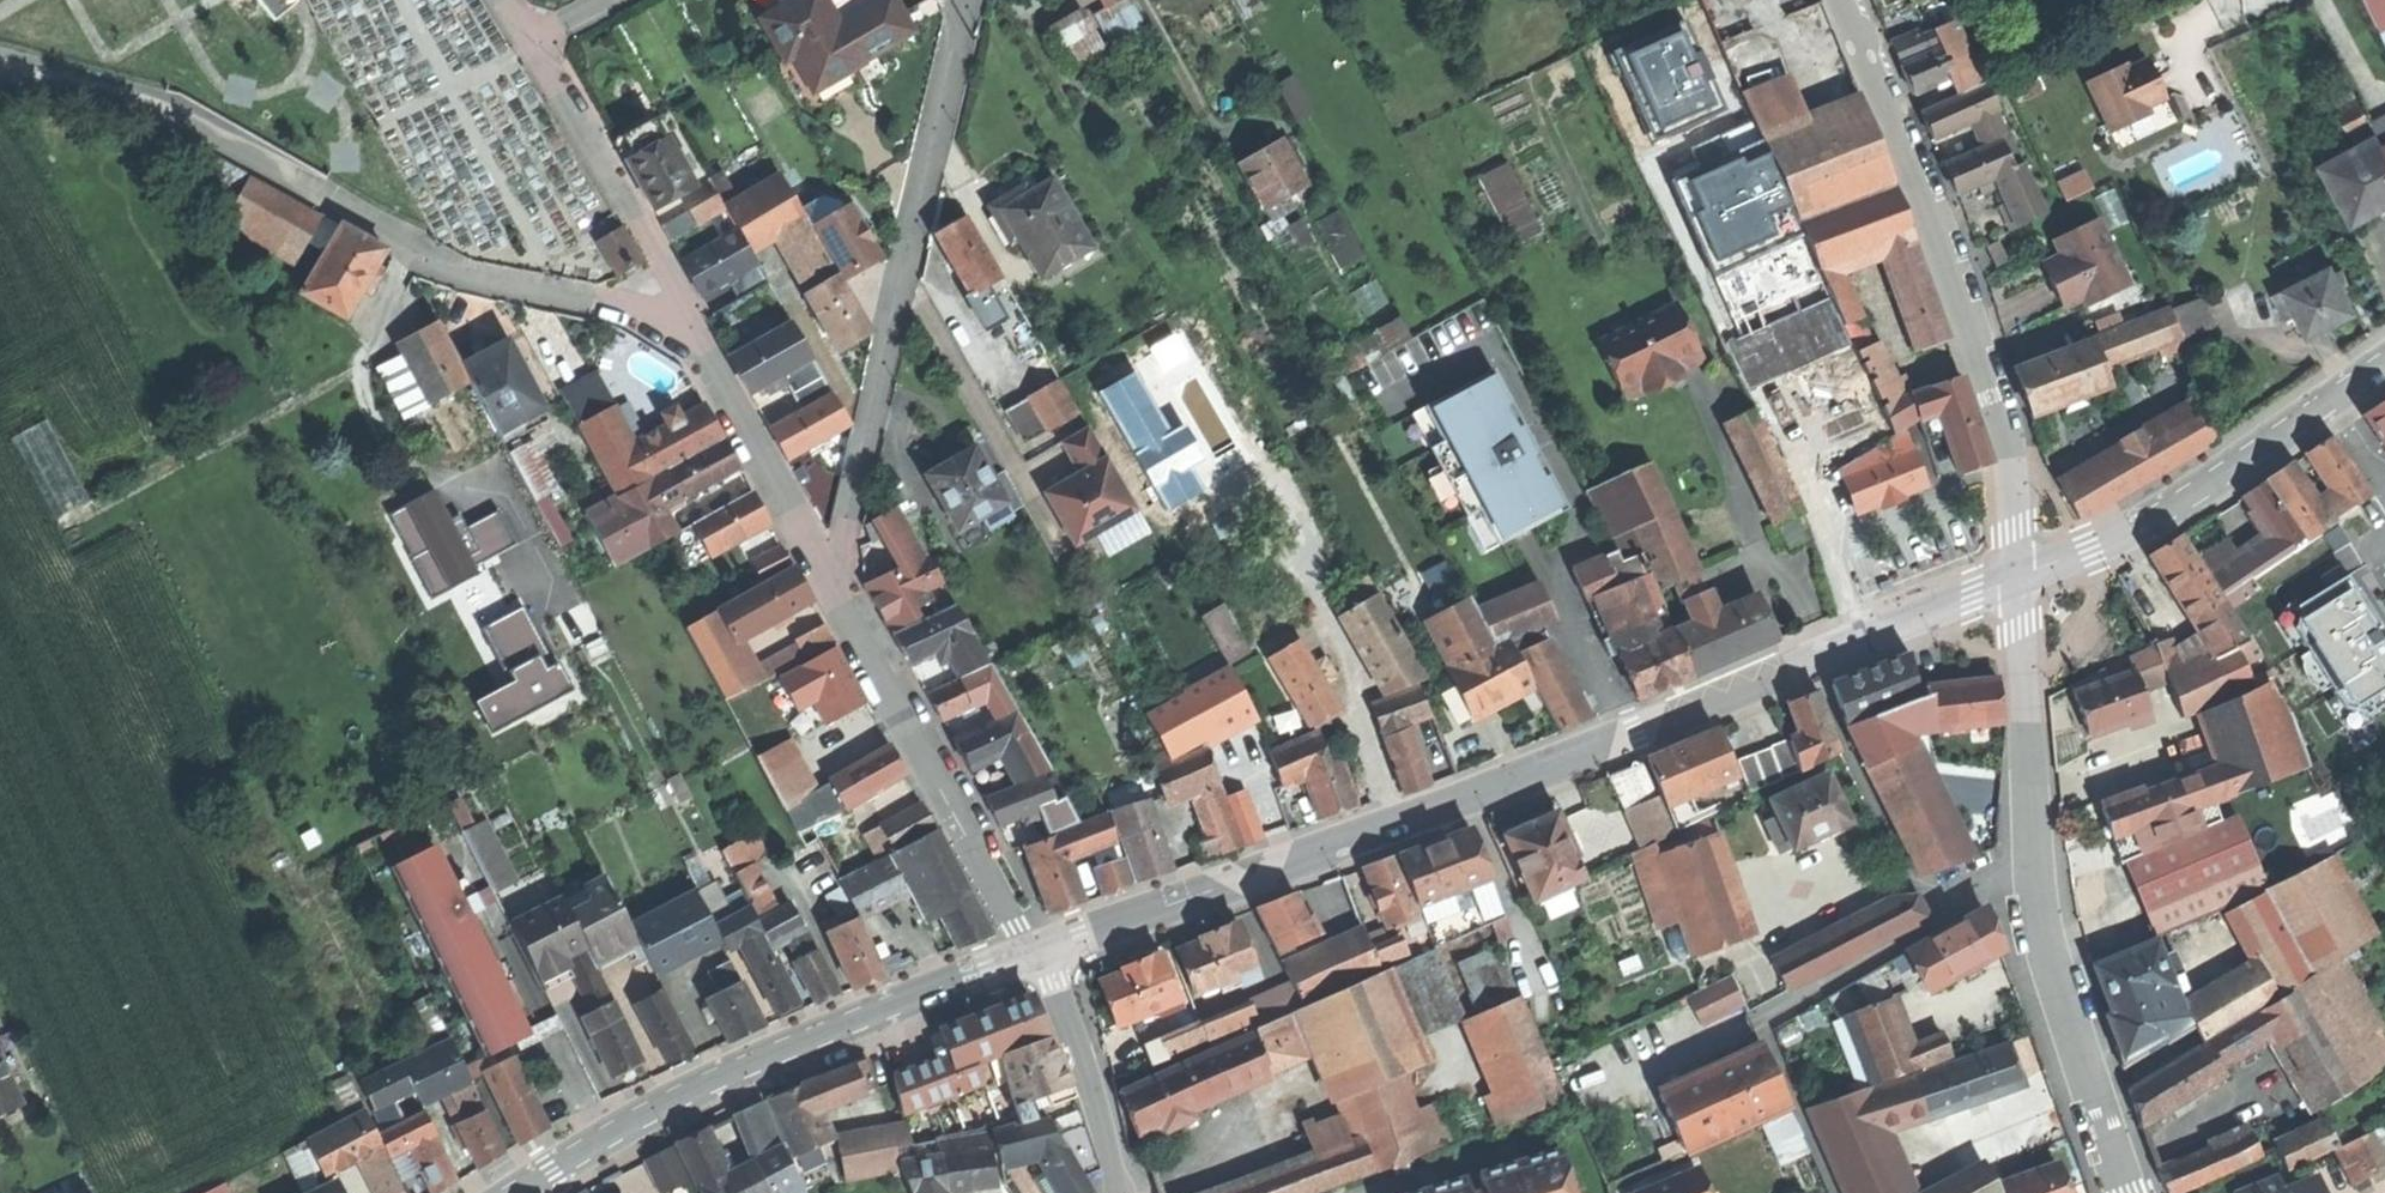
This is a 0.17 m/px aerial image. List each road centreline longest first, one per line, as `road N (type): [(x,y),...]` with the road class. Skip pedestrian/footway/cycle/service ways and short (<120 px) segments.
road 1 (tertiary): [(2016,578),(1515,782),(1033,953)]
road 2 (residential): [(691,324),(448,271),(175,119),(0,73)]
road 3 (residential): [(1838,0),(2001,415),(2016,578)]
road 4 (residential): [(830,585),(968,0)]
road 5 (tertiary): [(1033,953),(701,1087),(516,1192)]
road 6 (tertiary): [(2384,364),(2165,512),(2016,578)]
road 7 (residential): [(1033,953),(830,585)]
road 8 (residential): [(2127,1192),(2051,976),(2032,878)]
road 9 (residential): [(691,324),(533,42)]
road 10 (residential): [(2032,878),(2002,886),(1763,1019)]
road 11 (residential): [(2032,878),(2016,578)]
road 12 (residential): [(830,585),(691,324)]
road 13 (residential): [(1033,953),(1077,1047),(1116,1192)]

